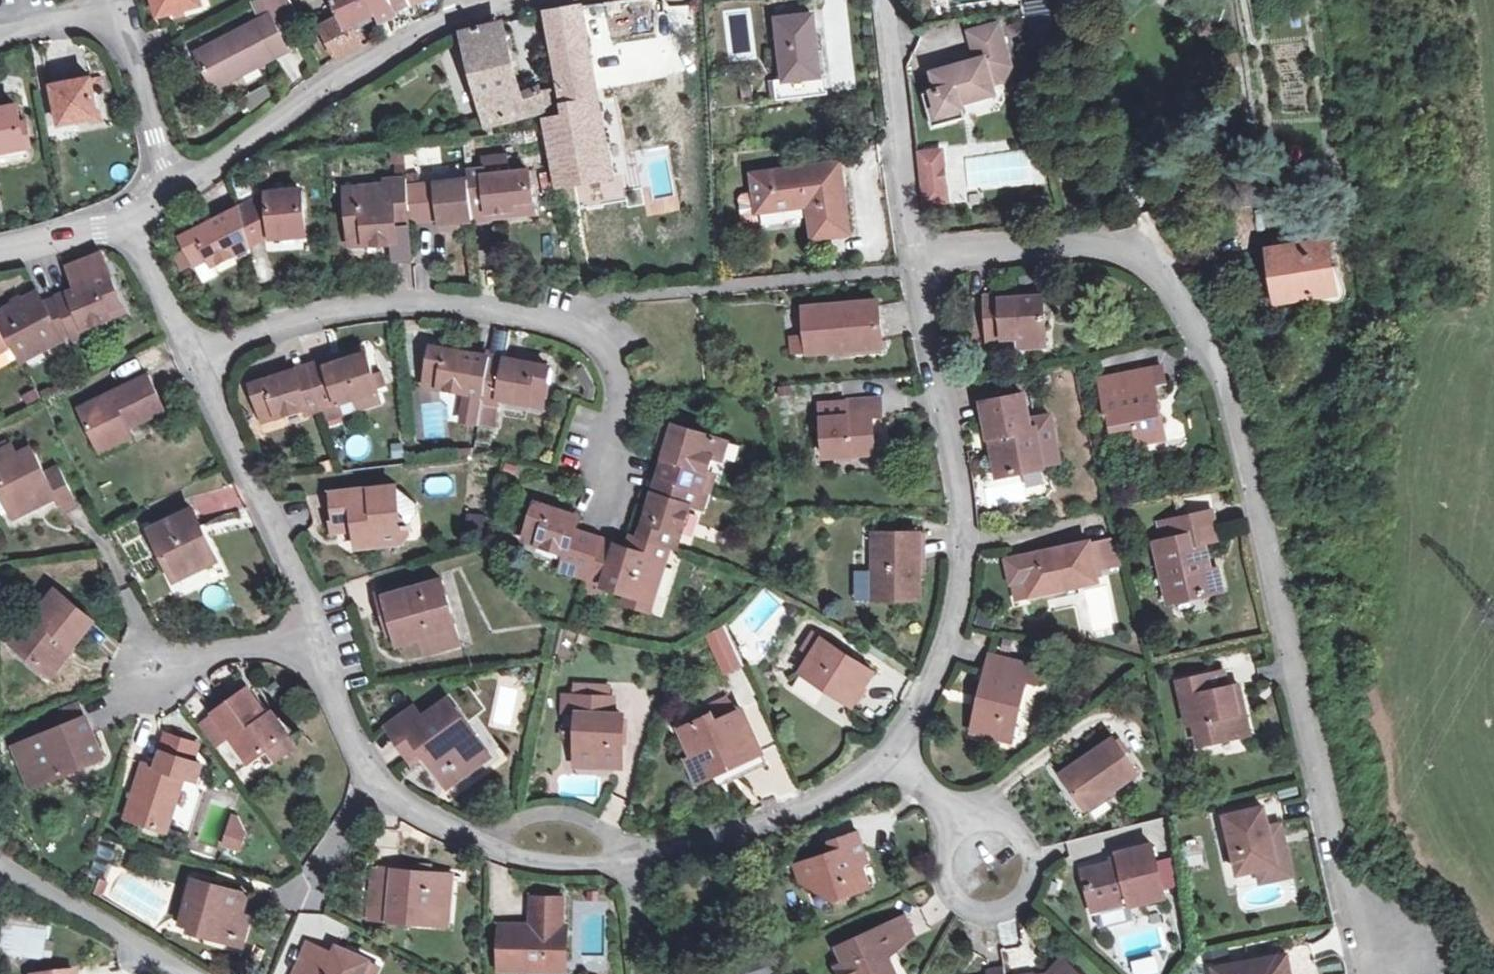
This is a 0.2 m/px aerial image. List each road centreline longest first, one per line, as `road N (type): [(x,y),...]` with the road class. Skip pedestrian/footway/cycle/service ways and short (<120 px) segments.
road 1 (residential): [(920,262),(1065,239),(1148,261),(1193,329),(1227,407),(1261,528),(1358,973)]
road 2 (residential): [(207,369),(265,333),(365,305),(444,302),(535,315),(596,340),(619,380),(606,512)]
road 3 (residential): [(920,262),(961,502),(959,614),(894,754)]
road 4 (residential): [(176,186),(360,63),(463,8)]
road 5 (residential): [(894,754),(792,815),(631,863)]
road 6 (residential): [(308,634),(207,369)]
road 7 (residential): [(631,863),(543,863),(446,831),(376,777)]
road 8 (residential): [(883,0),(920,262)]
road 9 (residential): [(961,829),(1002,824),(1022,838),(1032,866),(1026,890),(1007,908),(980,912),(957,902),(941,875),(945,848)]
road 10 (residential): [(187,973),(0,864)]
road 11 (residential): [(118,0),(176,186)]
road 12 (residential): [(308,634),(147,672)]
road 13 (residential): [(207,369),(132,228)]
road 14 (residential): [(376,777),(308,634)]
road 15 (residential): [(0,247),(132,228)]
road 16 (residential): [(376,777),(302,885)]

